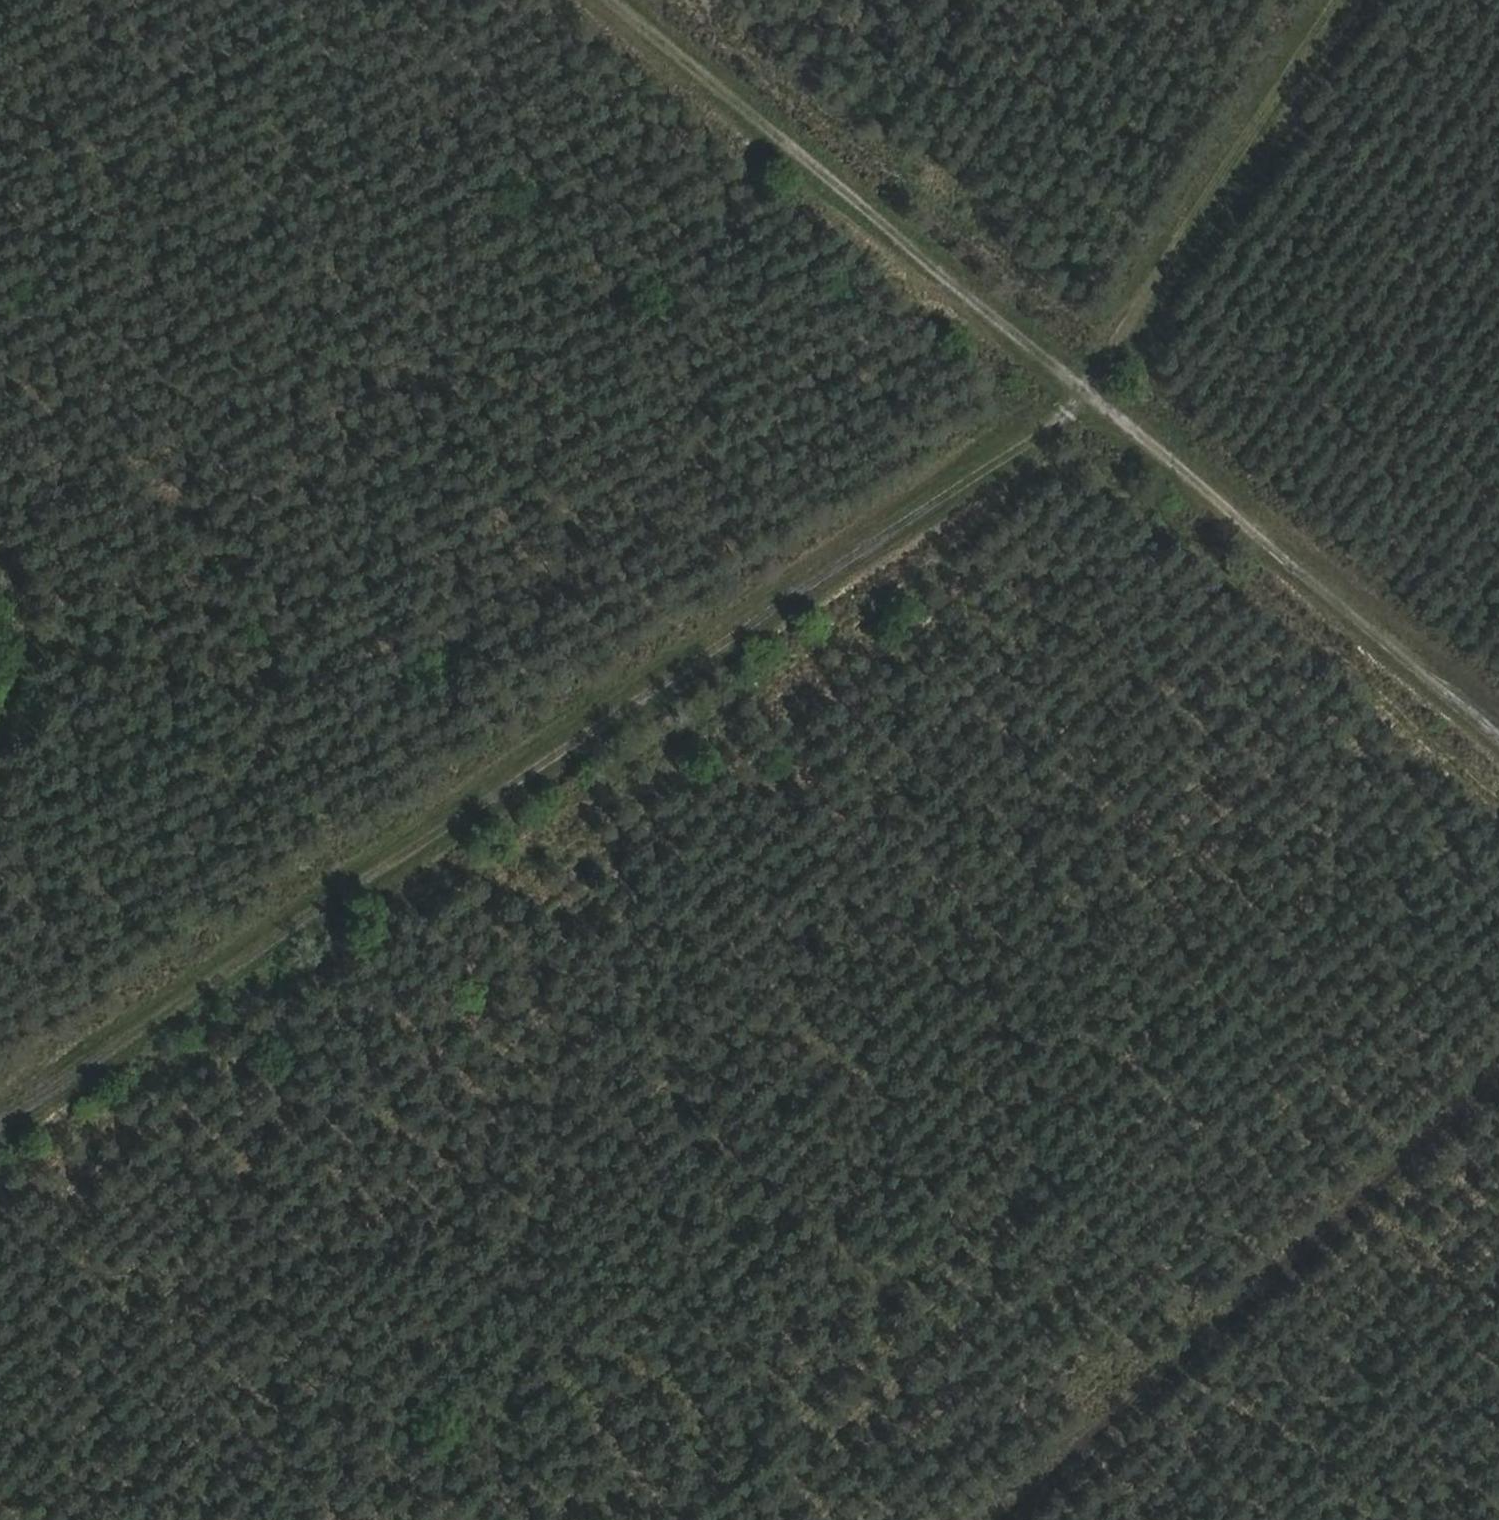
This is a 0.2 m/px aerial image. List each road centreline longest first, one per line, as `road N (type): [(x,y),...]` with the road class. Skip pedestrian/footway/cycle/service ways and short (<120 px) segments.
road 1 (track): [(0,1123),(1095,394),(1346,0)]
road 2 (track): [(1498,732),(625,0)]
road 3 (track): [(990,1519),(1498,1065)]

